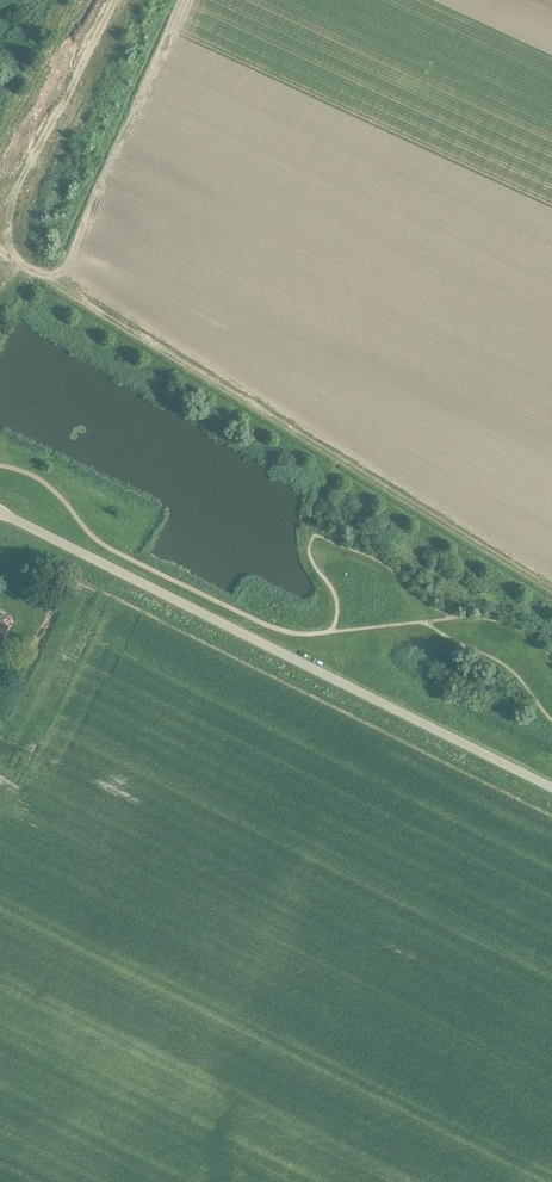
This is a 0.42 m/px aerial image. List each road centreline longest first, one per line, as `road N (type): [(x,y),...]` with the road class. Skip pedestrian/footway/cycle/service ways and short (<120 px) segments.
road 1 (track): [(0,245),(551,589)]
road 2 (unclassified): [(551,790),(0,514)]
road 3 (track): [(116,0),(0,227)]

